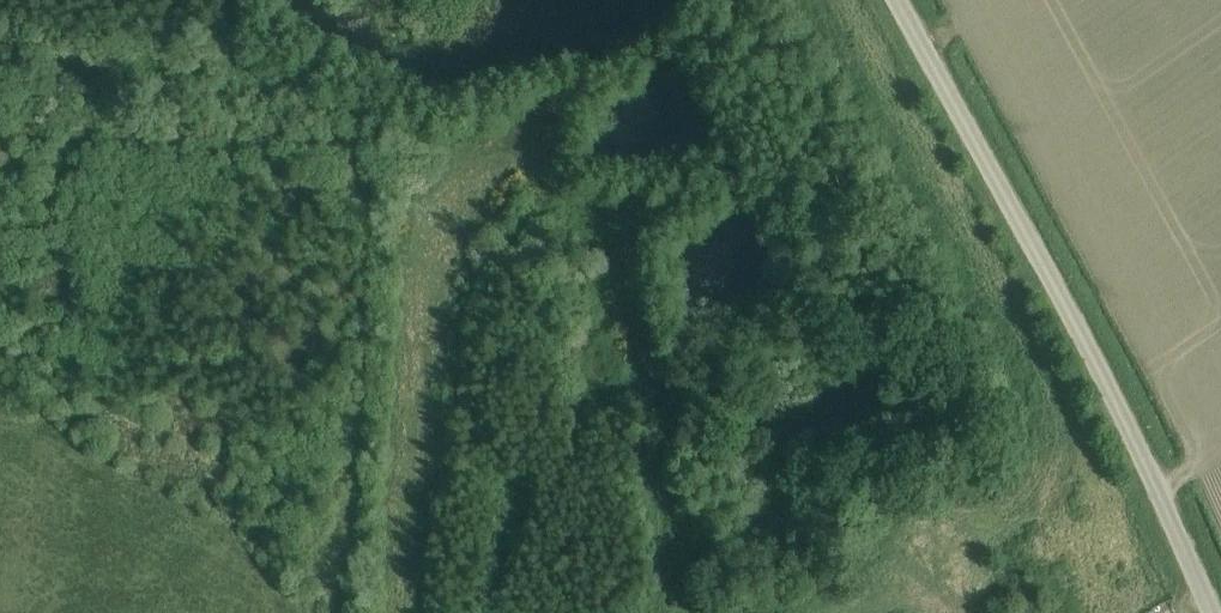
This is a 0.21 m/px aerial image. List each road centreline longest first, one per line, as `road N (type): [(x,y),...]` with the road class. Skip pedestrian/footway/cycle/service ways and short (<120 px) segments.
road 1 (unclassified): [(1220,612),(1044,252),(898,0)]

